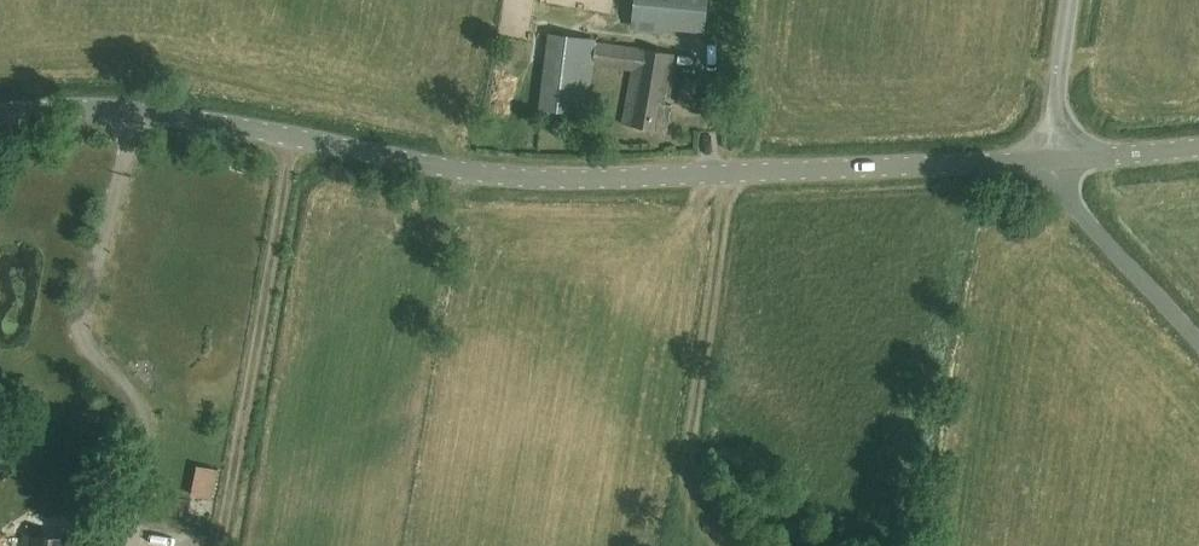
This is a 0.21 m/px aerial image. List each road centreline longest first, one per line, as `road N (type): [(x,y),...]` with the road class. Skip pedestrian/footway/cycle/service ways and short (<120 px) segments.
road 1 (tertiary): [(0,114),(111,107),(538,178),(1054,158)]
road 2 (track): [(291,135),(220,545)]
road 3 (unclassified): [(1198,341),(1088,223),(1057,178),(1054,158)]
road 4 (unclassified): [(1054,158),(1067,0)]
road 5 (tertiary): [(1054,158),(1198,144)]

